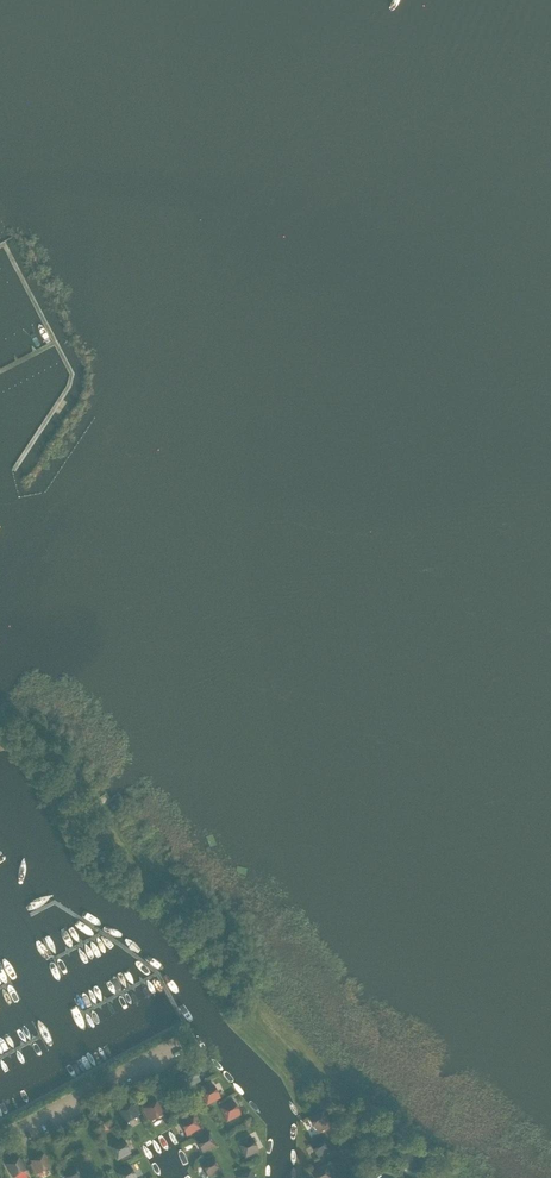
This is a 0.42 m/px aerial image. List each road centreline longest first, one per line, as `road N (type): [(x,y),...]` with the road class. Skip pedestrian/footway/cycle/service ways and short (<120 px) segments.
road 1 (residential): [(0,1135),(165,1053)]

